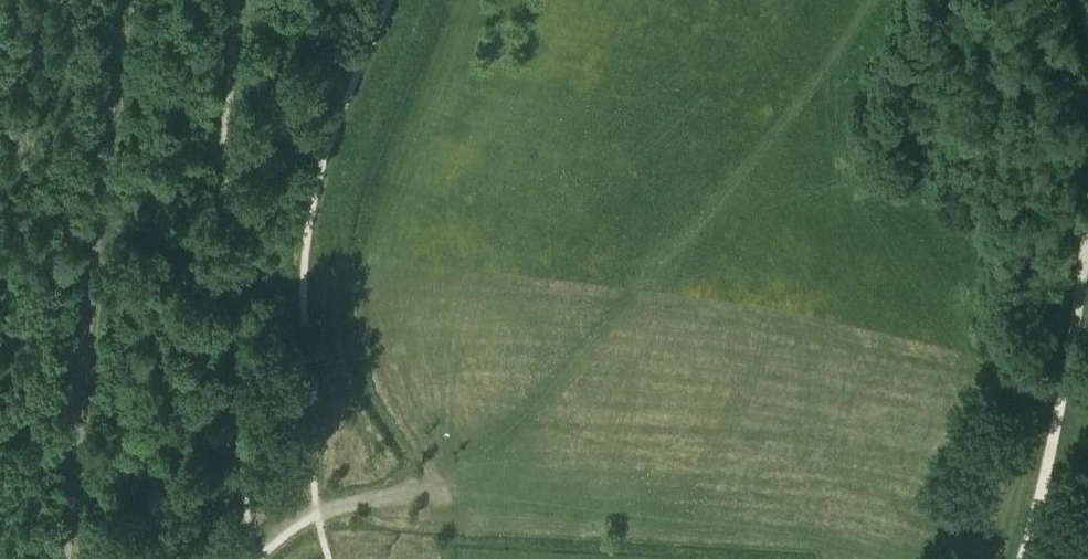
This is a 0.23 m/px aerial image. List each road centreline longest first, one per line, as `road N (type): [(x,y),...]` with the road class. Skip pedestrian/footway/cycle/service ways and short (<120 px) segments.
road 1 (track): [(250,558),(318,511),(423,488)]

